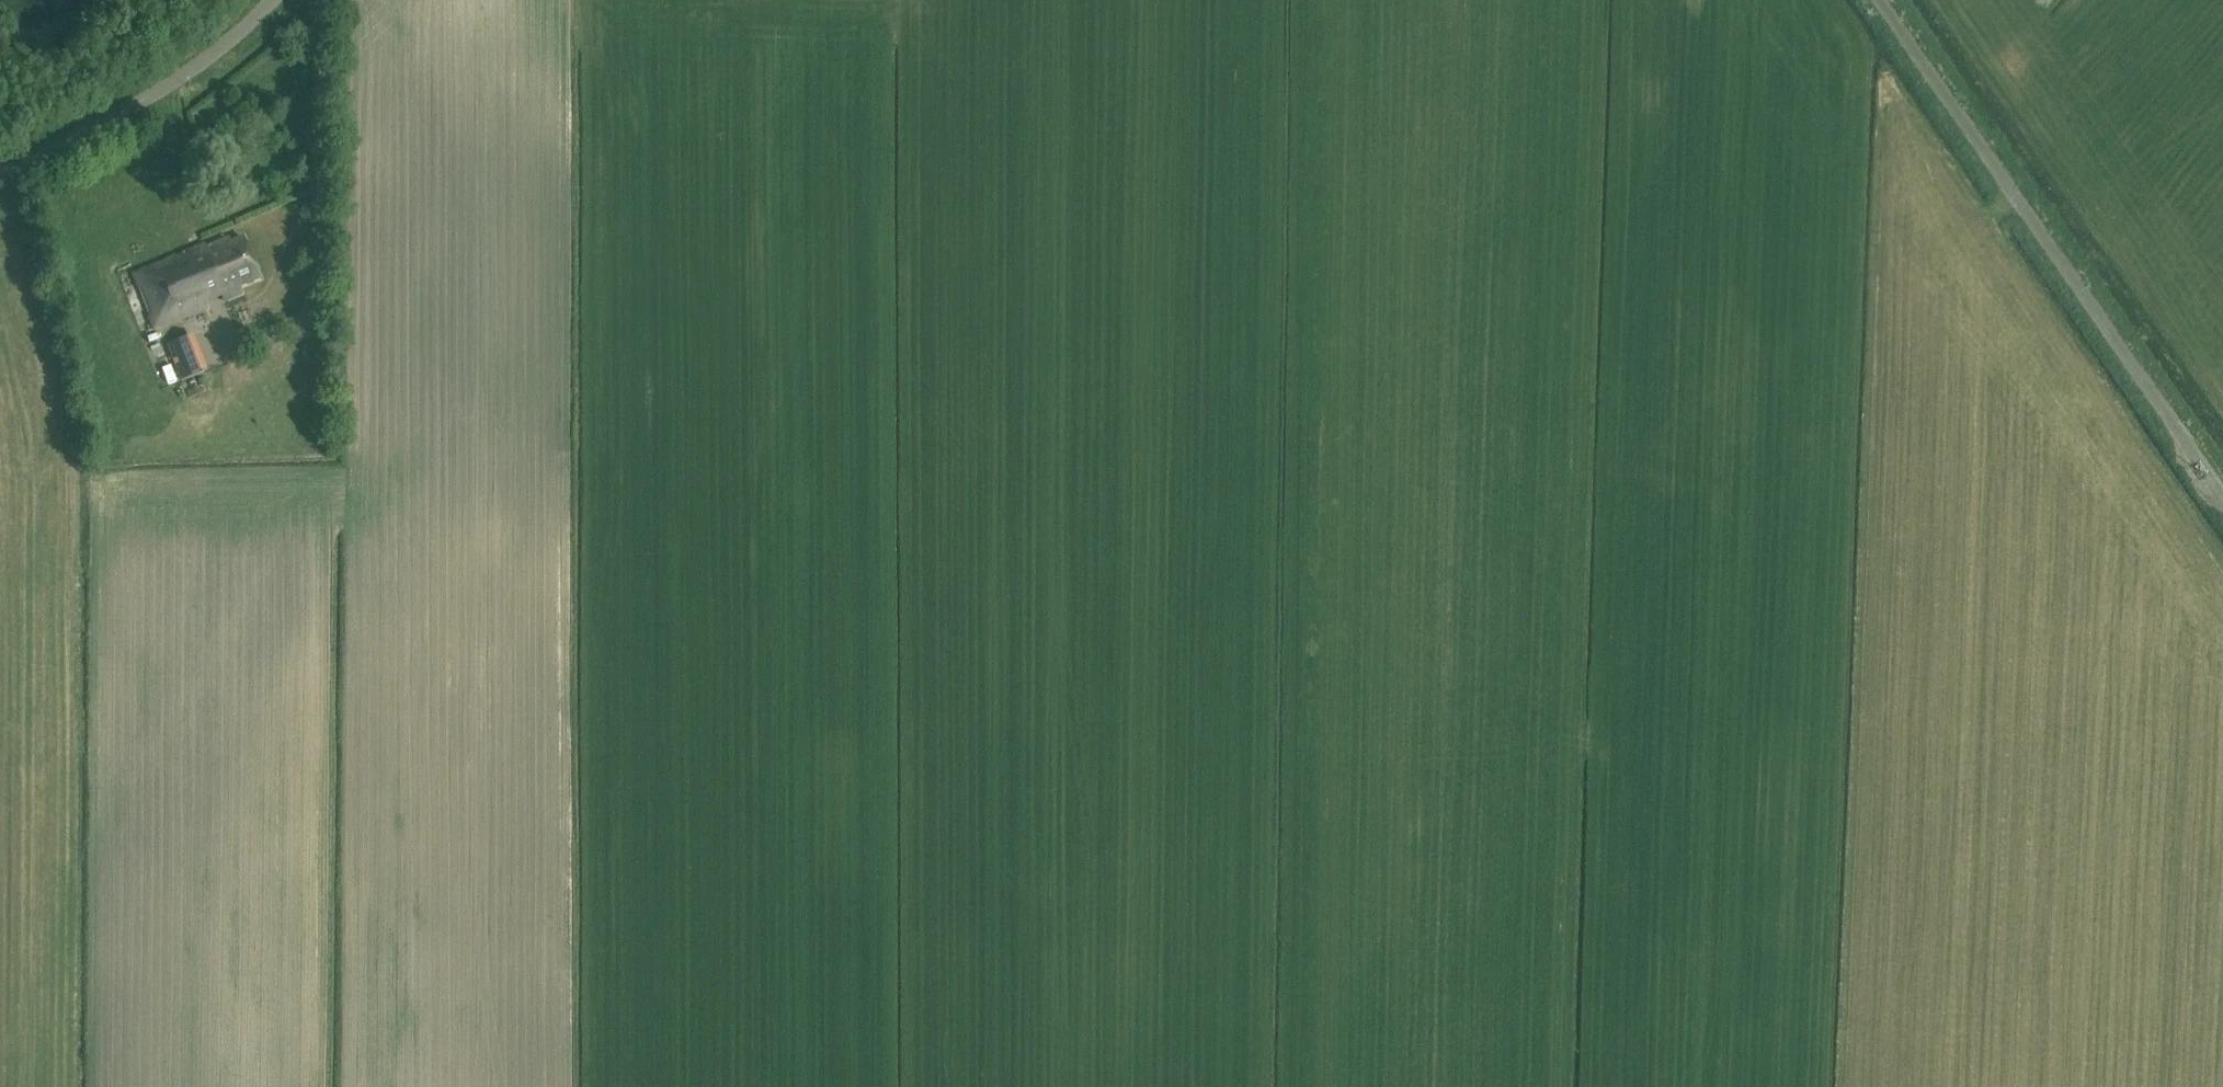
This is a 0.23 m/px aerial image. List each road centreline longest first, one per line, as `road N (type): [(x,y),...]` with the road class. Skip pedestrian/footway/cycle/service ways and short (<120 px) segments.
road 1 (unclassified): [(2222,492),(1881,0)]
road 2 (unclassified): [(0,171),(188,75),(273,0)]

